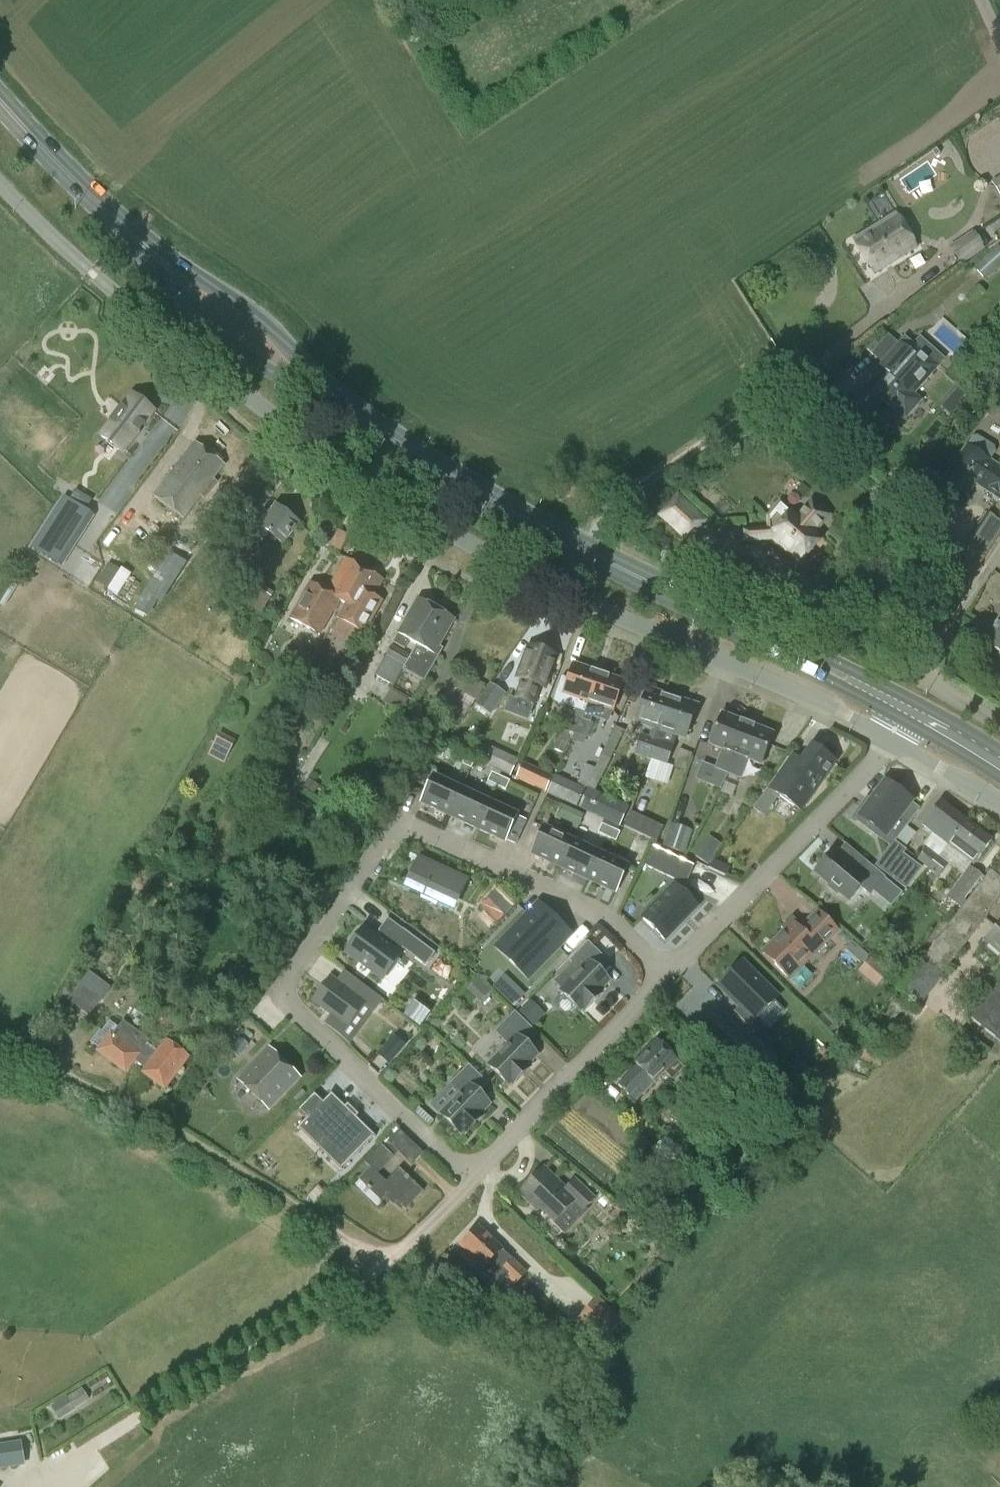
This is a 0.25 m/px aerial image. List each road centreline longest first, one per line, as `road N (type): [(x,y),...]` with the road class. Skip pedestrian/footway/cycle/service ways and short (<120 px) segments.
road 1 (residential): [(666,977),(606,918),(414,826),(396,830),(282,981),(283,1001),(470,1175)]
road 2 (primary): [(578,546),(453,478),(328,396),(131,234),(0,100)]
road 3 (unclassified): [(554,588),(381,491),(281,421),(92,275),(0,186)]
road 4 (residential): [(36,1062),(380,1255),(403,1251),(470,1175)]
road 5 (primary): [(911,710),(578,546)]
road 6 (unclassified): [(890,741),(774,681),(554,588)]
road 7 (residential): [(666,977),(890,741)]
road 8 (residential): [(470,1175),(666,977)]
road 9 (unclassified): [(999,802),(890,741)]

